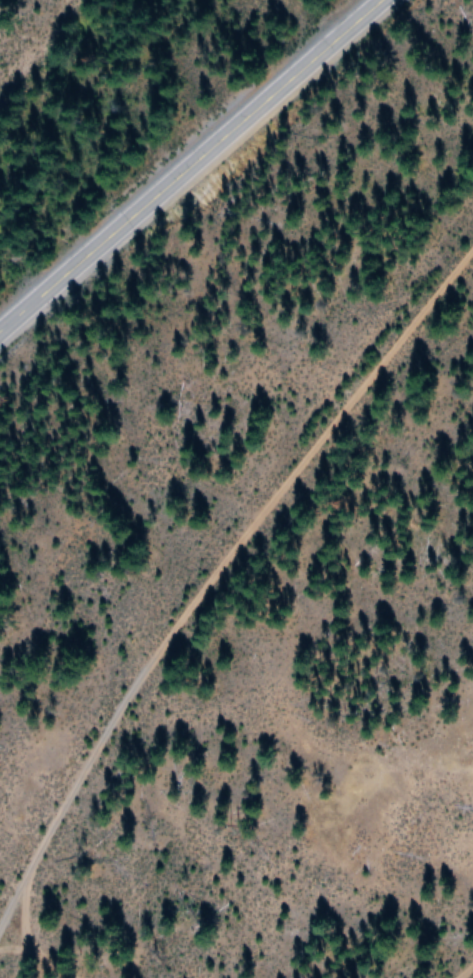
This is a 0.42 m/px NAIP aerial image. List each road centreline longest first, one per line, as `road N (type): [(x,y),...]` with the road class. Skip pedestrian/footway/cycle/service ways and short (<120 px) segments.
road 1 (track): [(472,251),(148,665),(0,922)]
road 2 (primary): [(0,329),(380,0)]

